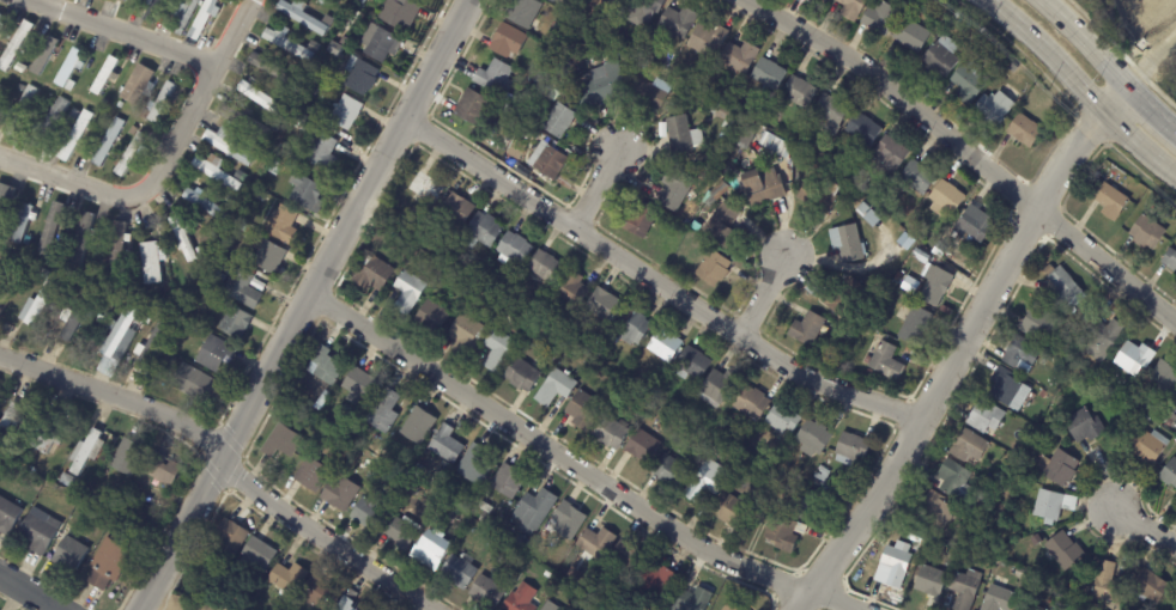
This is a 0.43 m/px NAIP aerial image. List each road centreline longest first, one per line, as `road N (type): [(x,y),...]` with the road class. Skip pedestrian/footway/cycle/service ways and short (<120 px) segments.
road 1 (tertiary): [(469,0),(137,609)]
road 2 (residential): [(307,292),(686,543),(847,609)]
road 3 (residential): [(404,121),(775,362),(920,421)]
road 4 (residential): [(1104,112),(1030,208),(881,492),(793,609)]
road 5 (residential): [(739,0),(855,67),(1175,329)]
road 6 (residential): [(0,357),(193,429),(267,501),(428,609)]
road 7 (residential): [(254,0),(156,179),(135,195),(0,154)]
road 8 (secondary): [(987,0),(1175,173)]
road 9 (residential): [(45,0),(220,62)]

